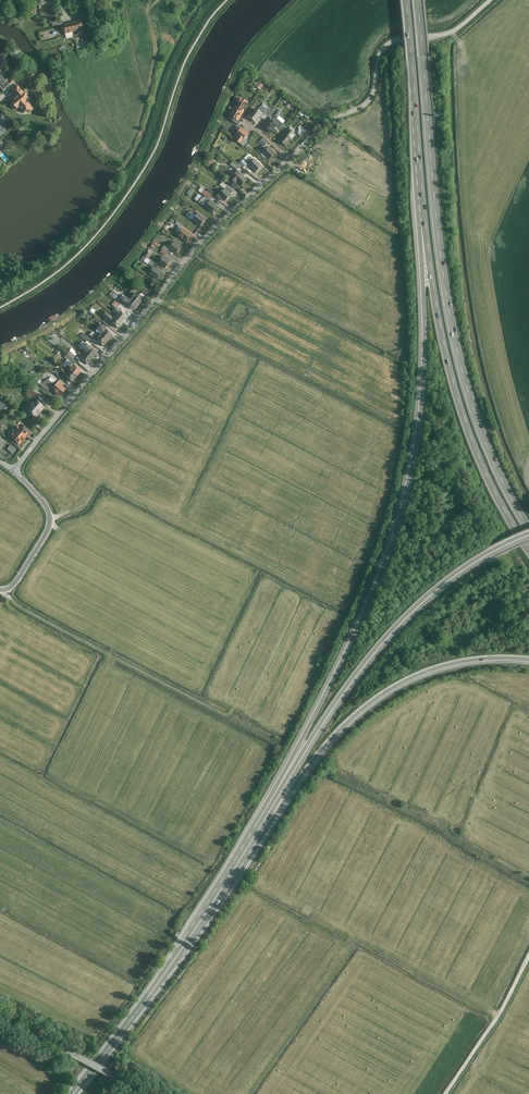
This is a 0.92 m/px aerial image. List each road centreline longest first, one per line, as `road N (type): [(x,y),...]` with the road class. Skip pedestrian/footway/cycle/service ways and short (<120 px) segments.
road 1 (motorway): [(428,228),(423,397),(407,490),(382,574),(279,797)]
road 2 (motorway): [(528,529),(485,439),(456,336),(419,0)]
road 3 (unclassified): [(16,471),(202,241),(290,159)]
road 4 (motorway): [(279,797),(342,697),(407,618),(453,577),(528,536)]
road 5 (primary): [(74,1093),(190,938),(271,809)]
road 6 (motorway): [(428,228),(442,328),(467,425),(528,548)]
road 7 (motorway): [(271,809),(347,723),(393,689),(445,666),(528,660)]
road 8 (unclassified): [(290,159),(328,123),(370,100),(391,42),(450,33),(491,0)]
road 9 (motorway): [(408,0),(428,228)]
road 10 (track): [(446,1093),(528,957)]
road 11 (residential): [(16,471),(45,504),(50,524),(18,582),(0,589)]
road 12 (residential): [(0,1014),(126,1081)]

